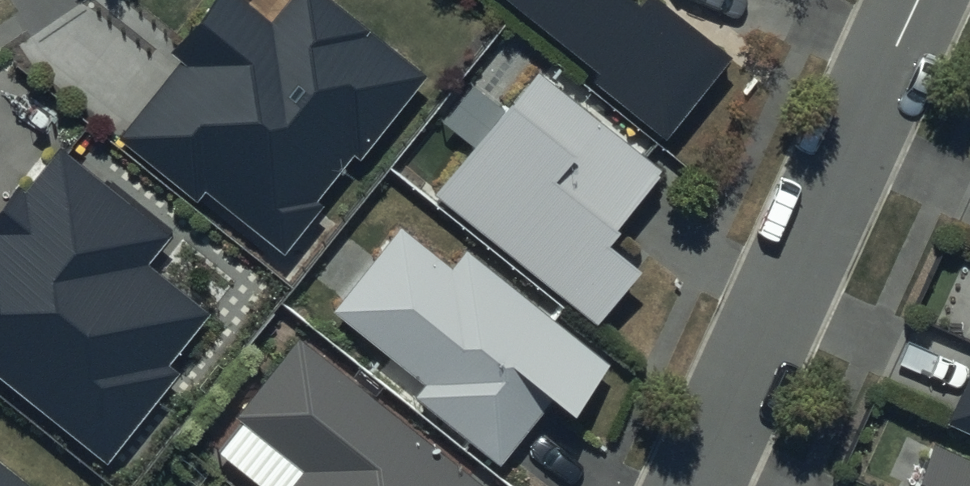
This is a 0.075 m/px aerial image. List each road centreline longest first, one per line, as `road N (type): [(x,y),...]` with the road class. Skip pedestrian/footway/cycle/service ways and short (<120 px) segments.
road 1 (residential): [(698,485),(924,0)]

